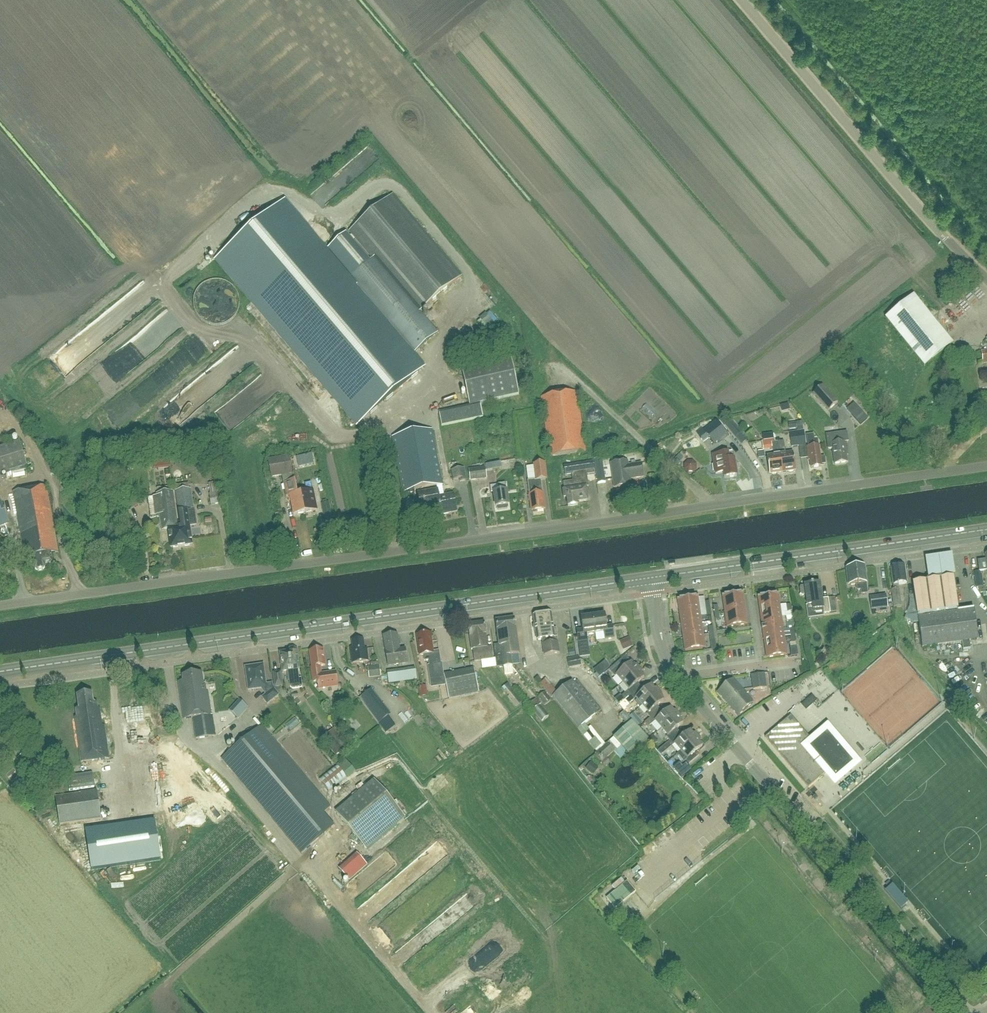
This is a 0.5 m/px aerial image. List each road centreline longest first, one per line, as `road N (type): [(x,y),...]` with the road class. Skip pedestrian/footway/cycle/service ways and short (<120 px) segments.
road 1 (unclassified): [(0,609),(986,468)]
road 2 (primary): [(0,674),(651,579)]
road 3 (unclassified): [(963,1012),(677,680)]
road 4 (tertiary): [(986,278),(908,198),(741,0)]
road 5 (primary): [(651,579),(986,531)]

